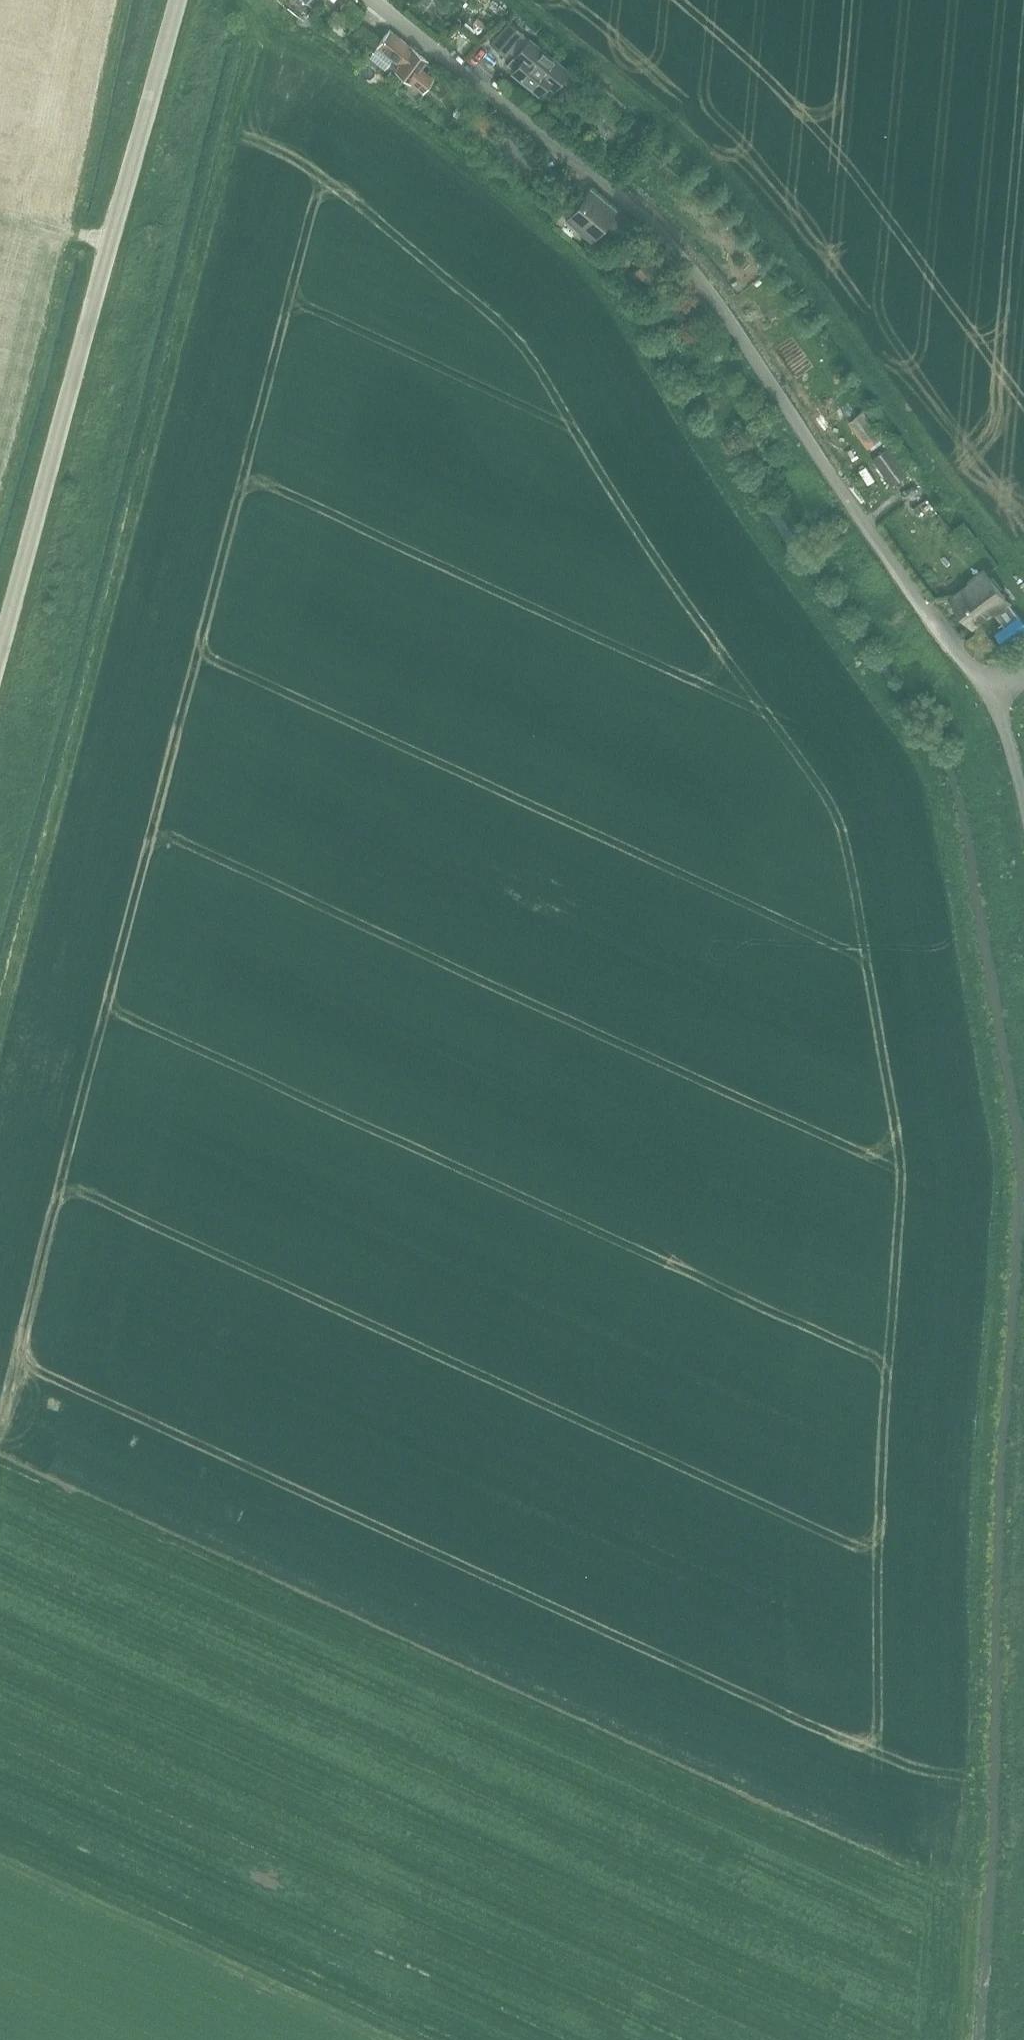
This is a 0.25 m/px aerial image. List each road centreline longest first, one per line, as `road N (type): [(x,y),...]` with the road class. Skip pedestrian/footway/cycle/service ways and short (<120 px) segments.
road 1 (unclassified): [(986,686),(670,244),(376,0)]
road 2 (unclassified): [(0,648),(178,0)]

